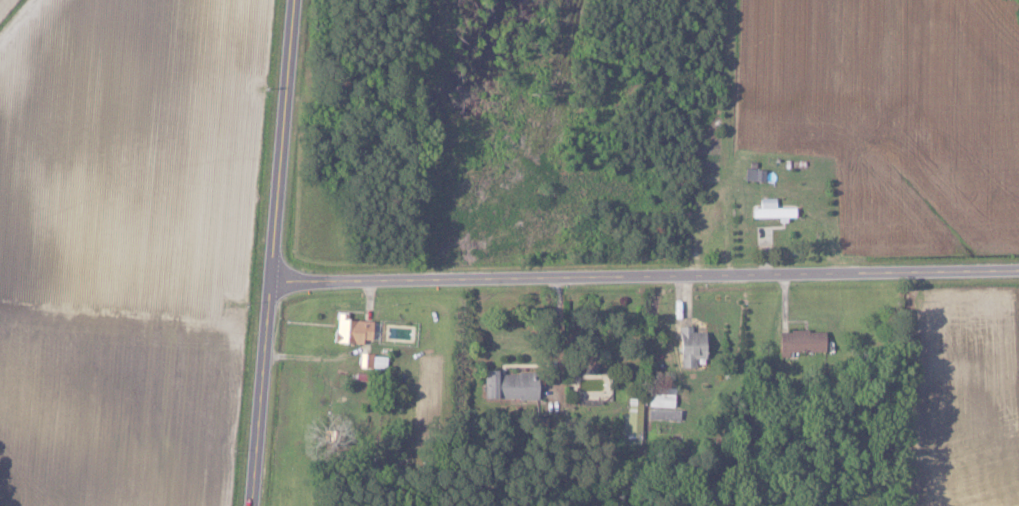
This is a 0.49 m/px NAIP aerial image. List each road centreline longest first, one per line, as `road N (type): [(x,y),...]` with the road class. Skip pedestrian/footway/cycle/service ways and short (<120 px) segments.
road 1 (residential): [(1018,270),(276,282)]
road 2 (secondary): [(257,505),(301,0)]

